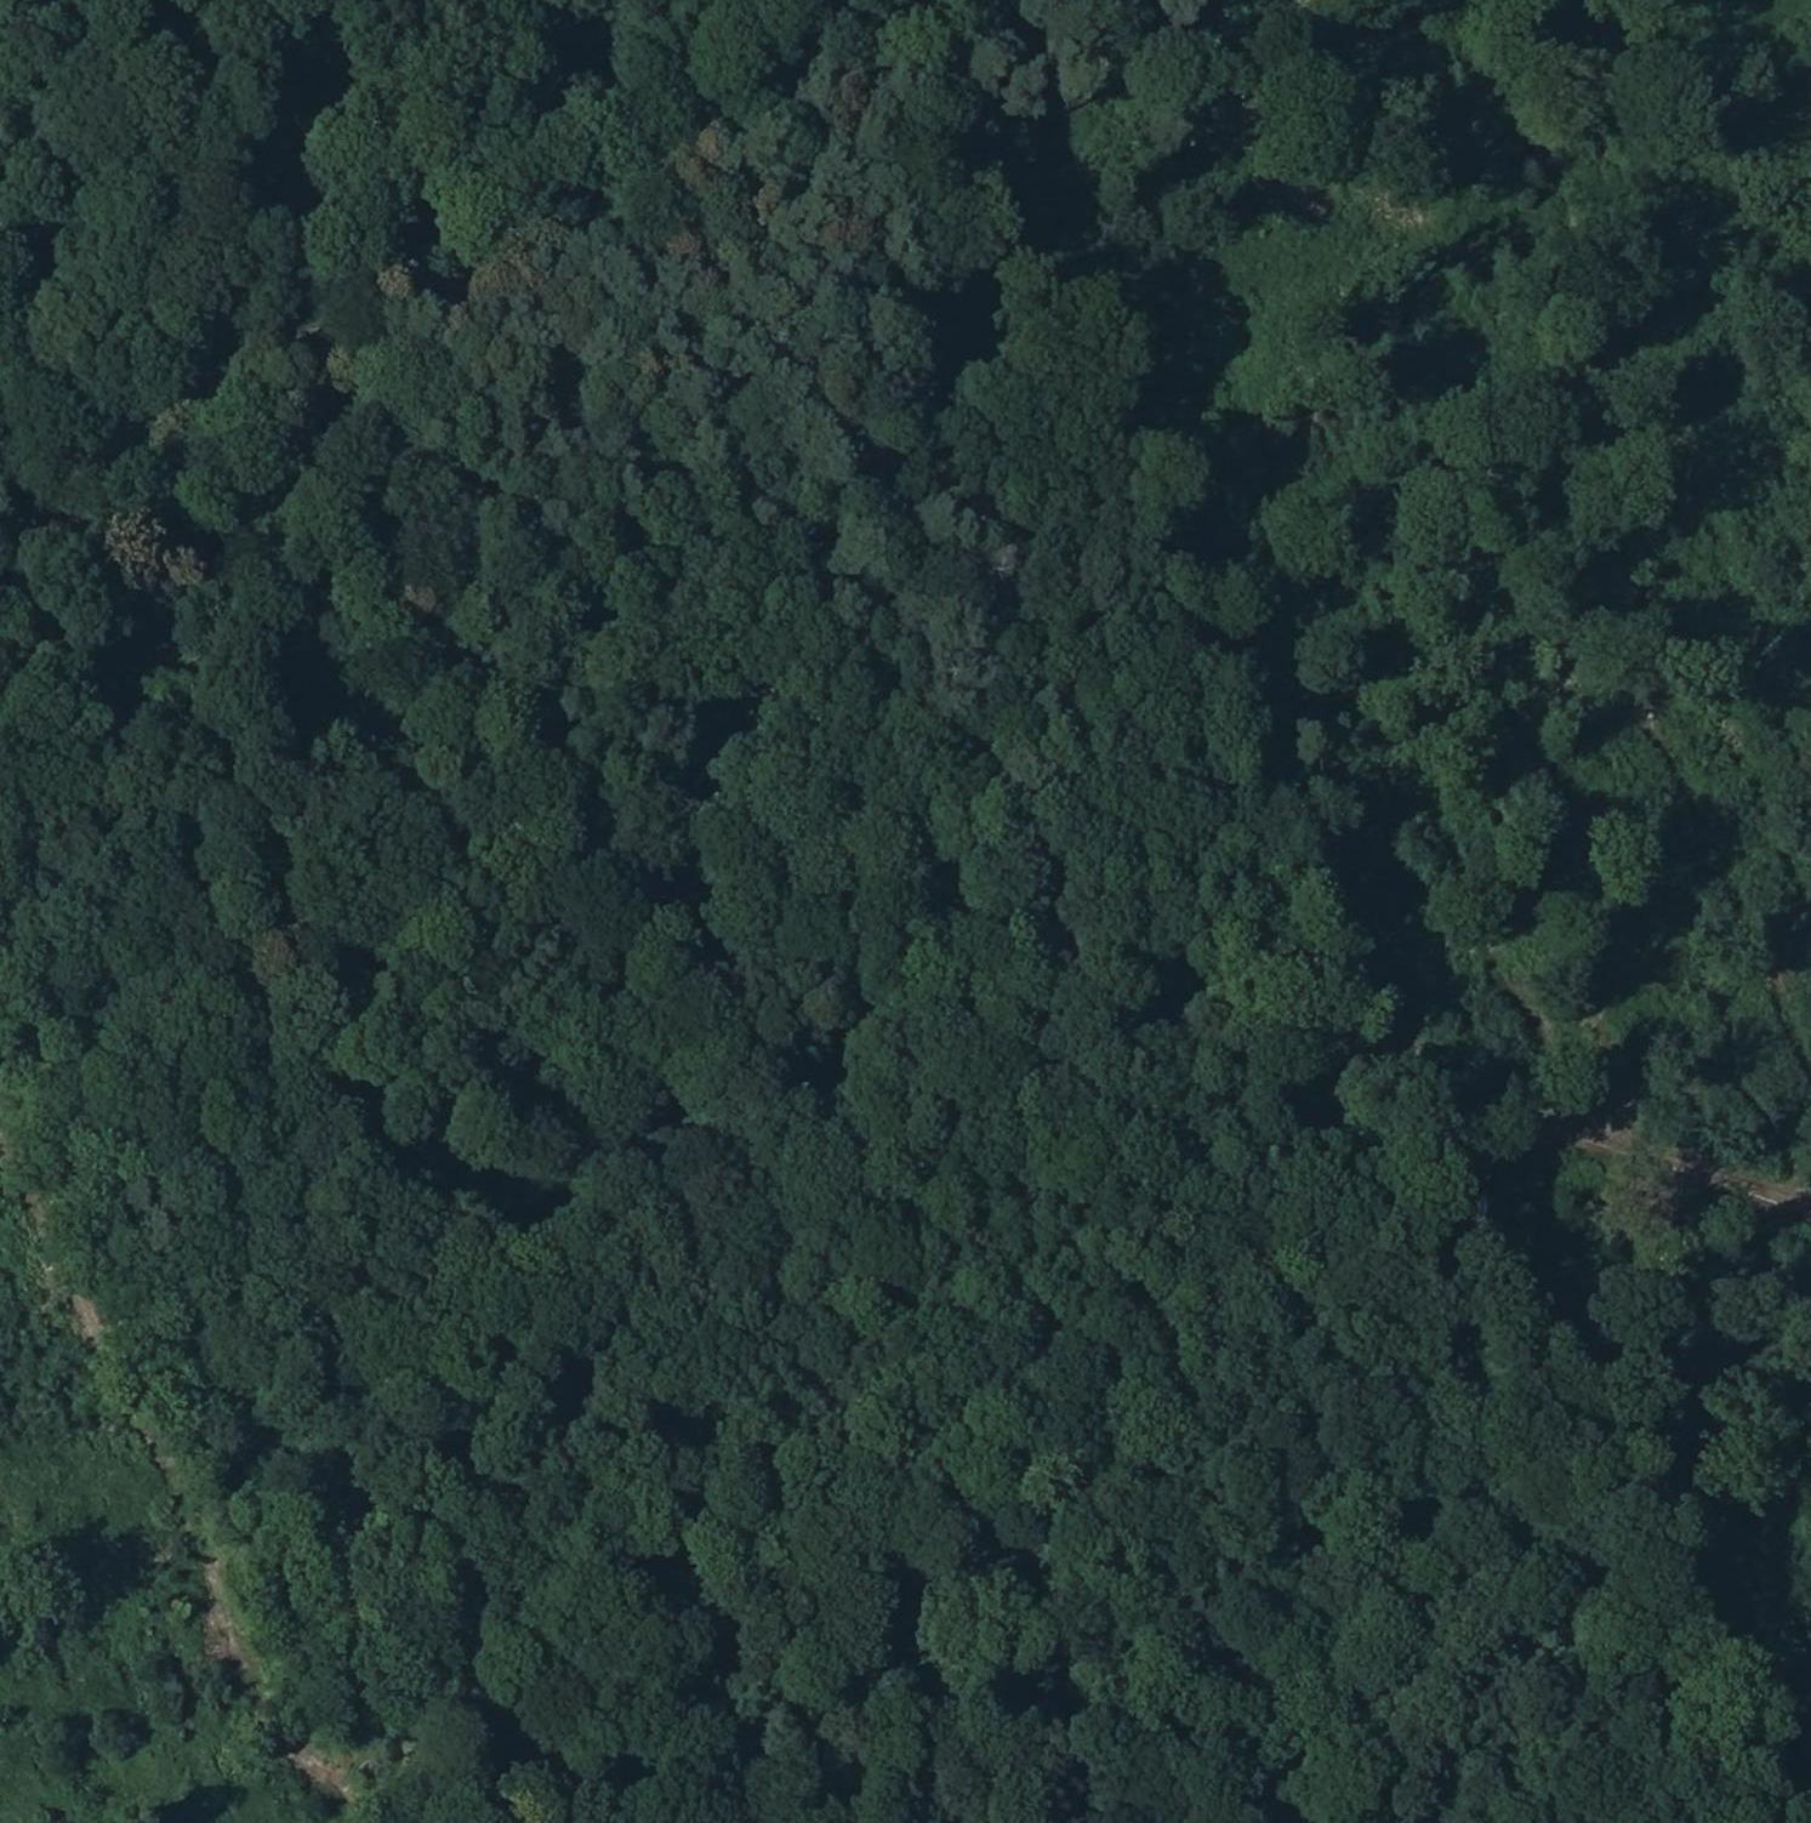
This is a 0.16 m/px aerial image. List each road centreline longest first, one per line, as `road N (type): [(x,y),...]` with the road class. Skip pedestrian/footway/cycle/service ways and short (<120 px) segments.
road 1 (track): [(1810,1202),(744,848),(0,660)]
road 2 (track): [(1029,0),(0,485)]

